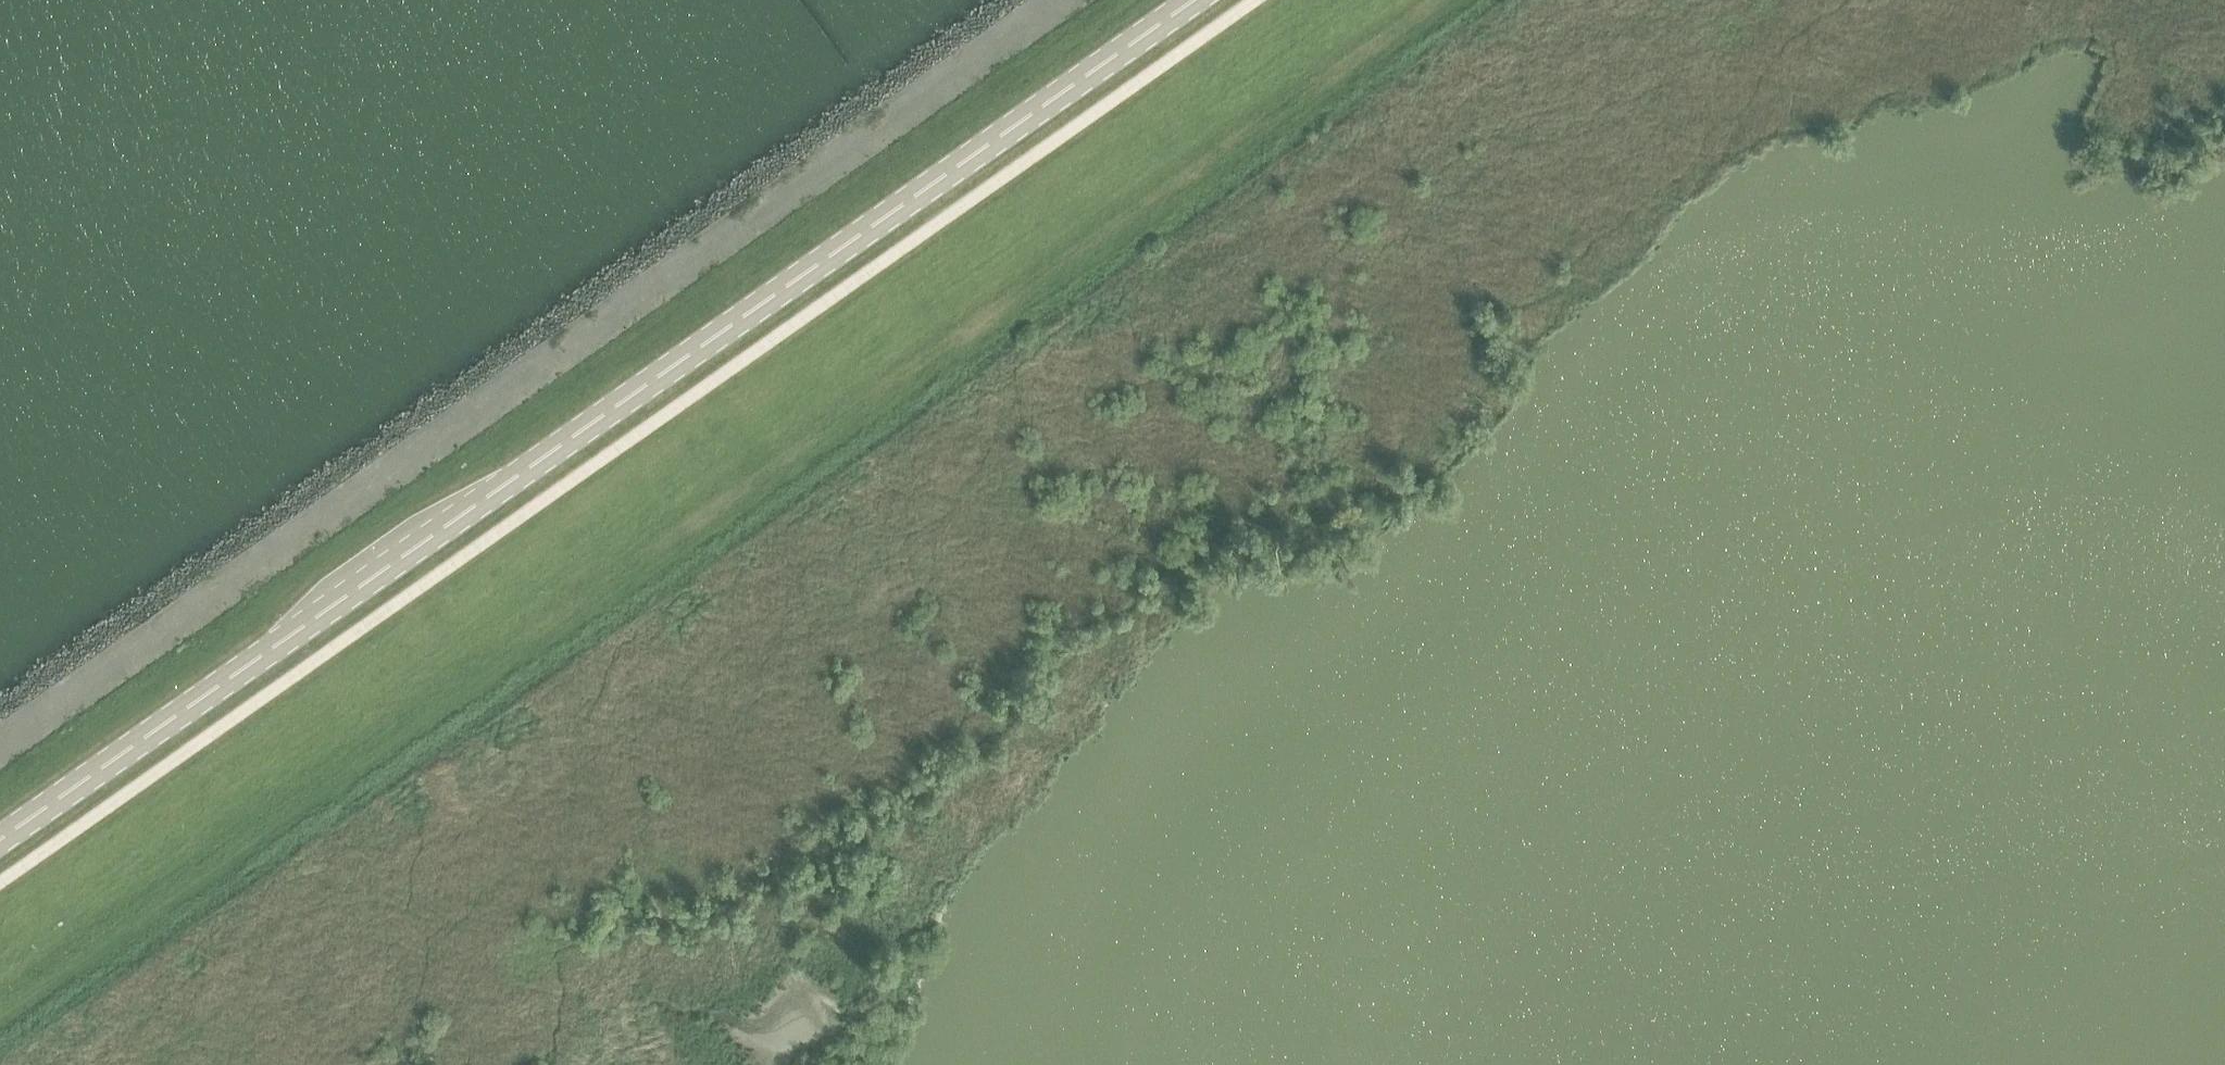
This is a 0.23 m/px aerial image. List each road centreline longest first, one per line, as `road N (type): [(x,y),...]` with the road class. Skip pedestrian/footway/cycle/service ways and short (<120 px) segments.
road 1 (secondary): [(0,803),(511,434),(1148,0)]

